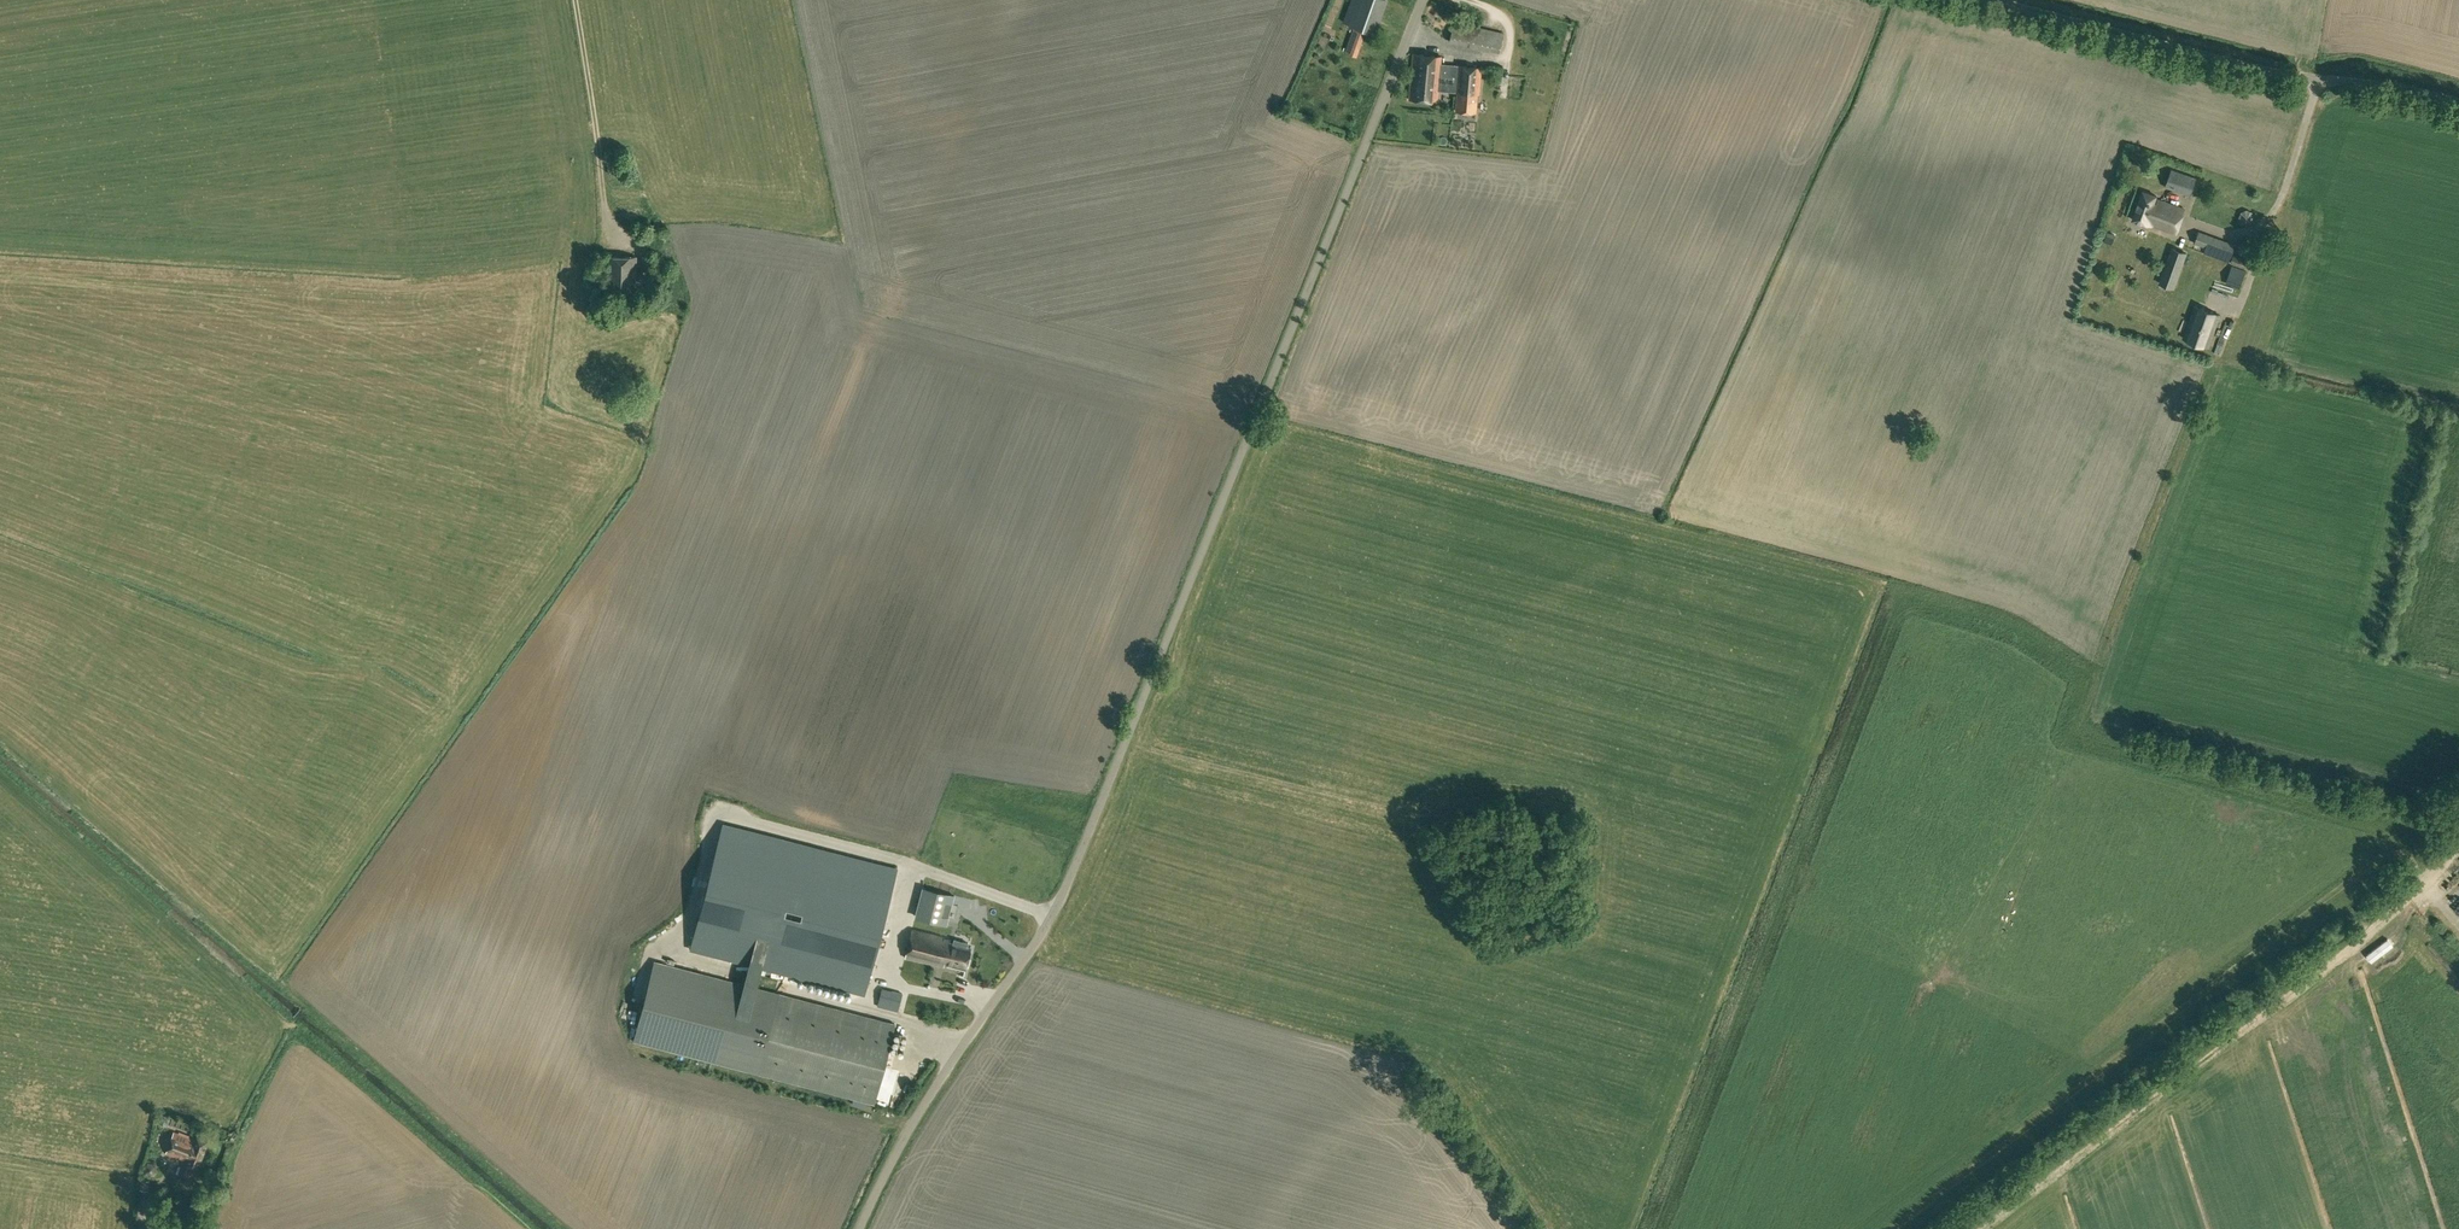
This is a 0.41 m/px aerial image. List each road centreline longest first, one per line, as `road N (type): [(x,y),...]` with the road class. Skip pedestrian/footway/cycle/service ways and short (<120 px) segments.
road 1 (unclassified): [(860,1228),(932,1091),(1056,906),(1085,843),(1422,0)]
road 2 (unclassified): [(2458,98),(2387,80),(2288,71),(2001,0)]

